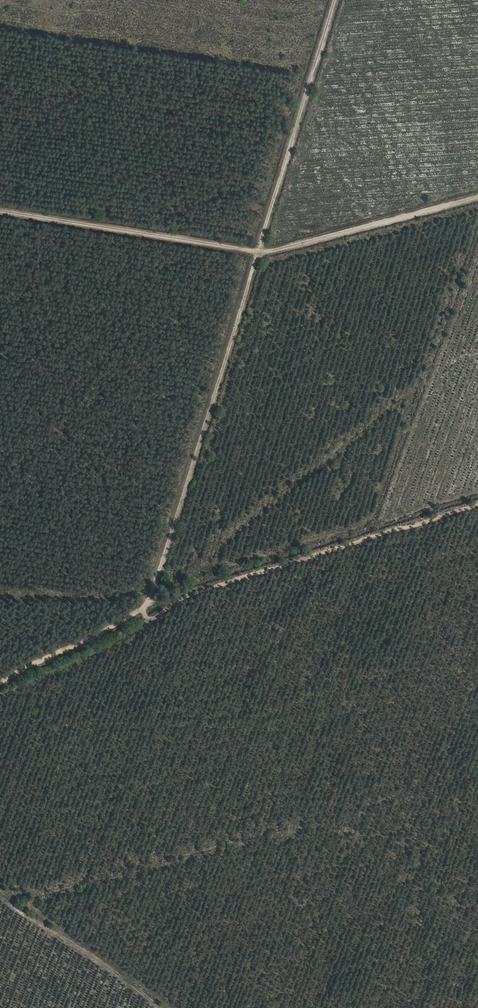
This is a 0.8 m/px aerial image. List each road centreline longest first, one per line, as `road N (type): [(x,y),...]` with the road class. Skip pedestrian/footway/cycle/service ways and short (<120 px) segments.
road 1 (track): [(143,610),(338,0)]
road 2 (track): [(477,507),(185,598),(150,625),(143,610),(0,684)]
road 3 (track): [(0,211),(262,253),(477,197)]

